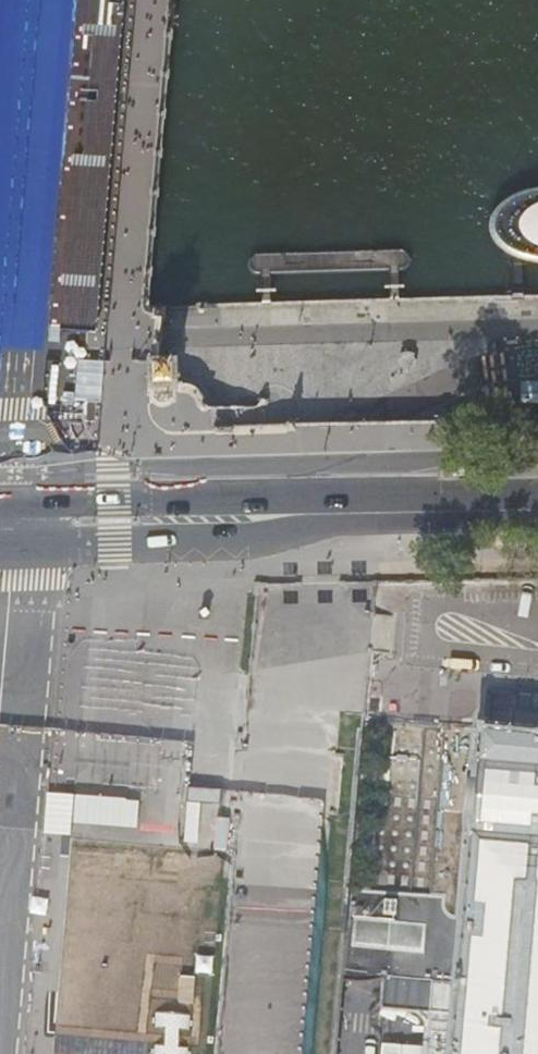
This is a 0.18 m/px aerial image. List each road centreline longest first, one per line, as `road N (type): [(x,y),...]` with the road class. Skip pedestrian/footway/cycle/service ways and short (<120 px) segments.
road 1 (primary): [(18,515),(537,499)]
road 2 (primary): [(18,515),(62,0)]
road 3 (secondary): [(18,515),(0,716)]

